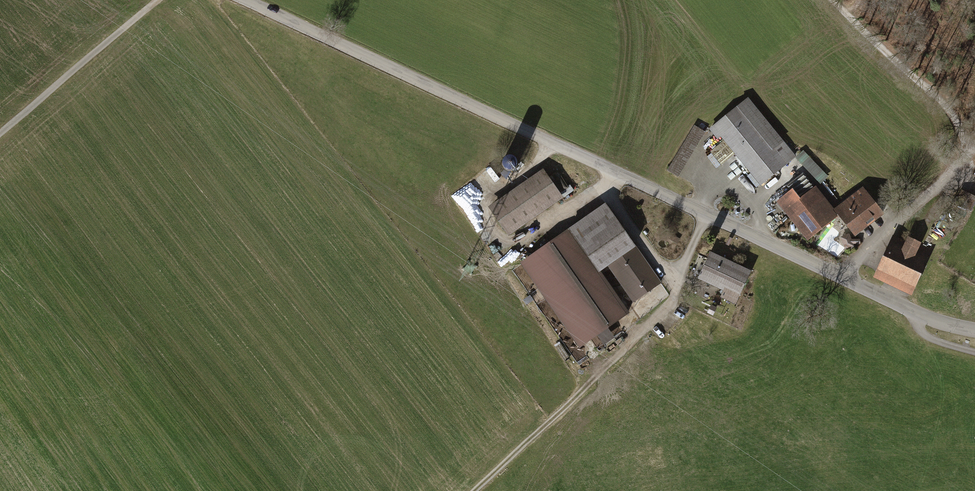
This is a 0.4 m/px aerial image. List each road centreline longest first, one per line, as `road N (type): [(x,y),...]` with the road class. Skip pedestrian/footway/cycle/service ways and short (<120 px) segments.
road 1 (unclassified): [(974,330),(913,312),(245,0)]
road 2 (track): [(705,214),(666,309),(474,490)]
road 3 (track): [(971,150),(947,102),(833,0)]
road 4 (track): [(0,134),(157,0)]

